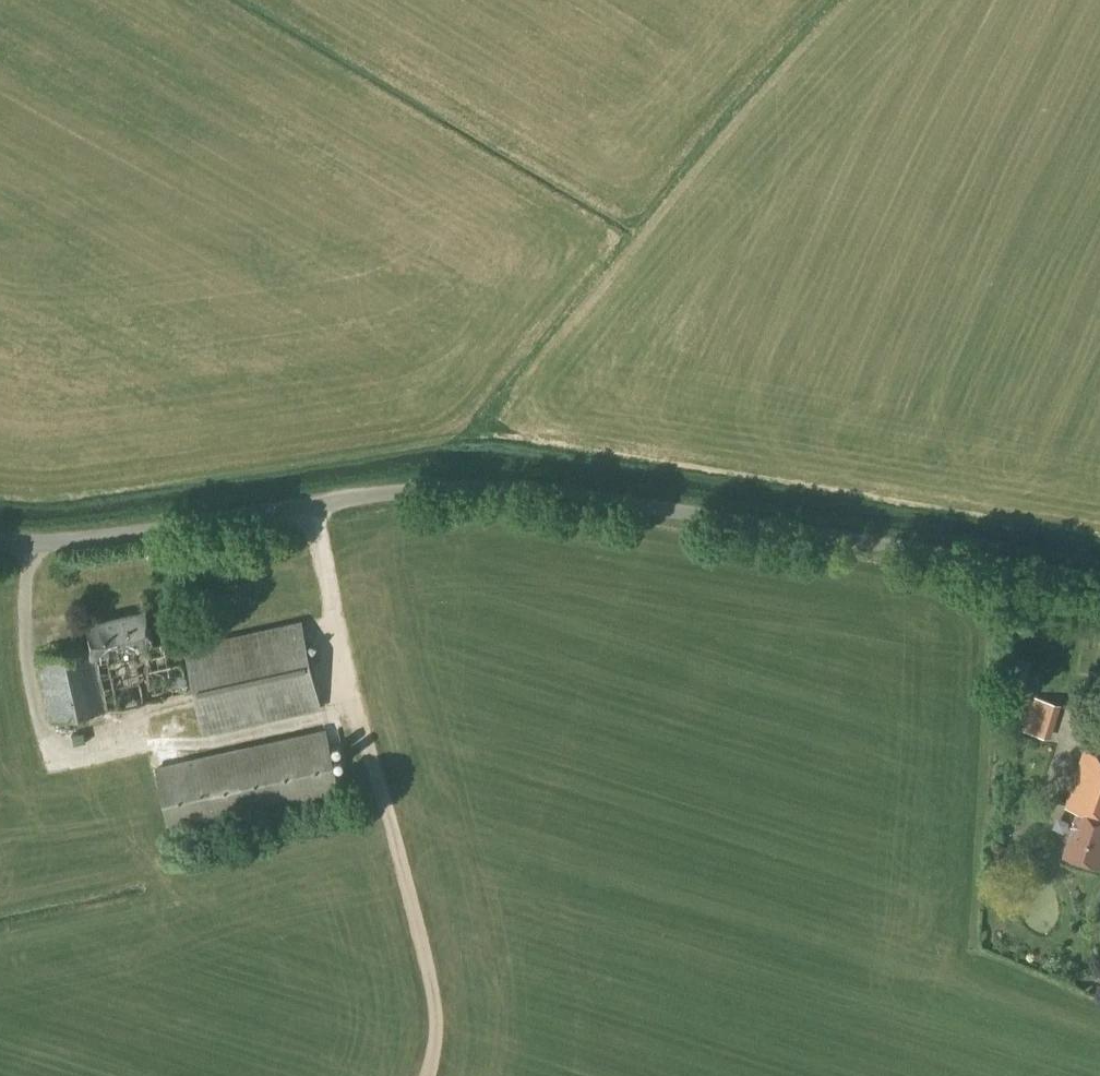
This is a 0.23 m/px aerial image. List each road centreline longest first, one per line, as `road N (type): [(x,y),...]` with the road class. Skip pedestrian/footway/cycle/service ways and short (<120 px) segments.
road 1 (unclassified): [(1099,586),(512,491),(378,494),(109,539),(0,543)]

